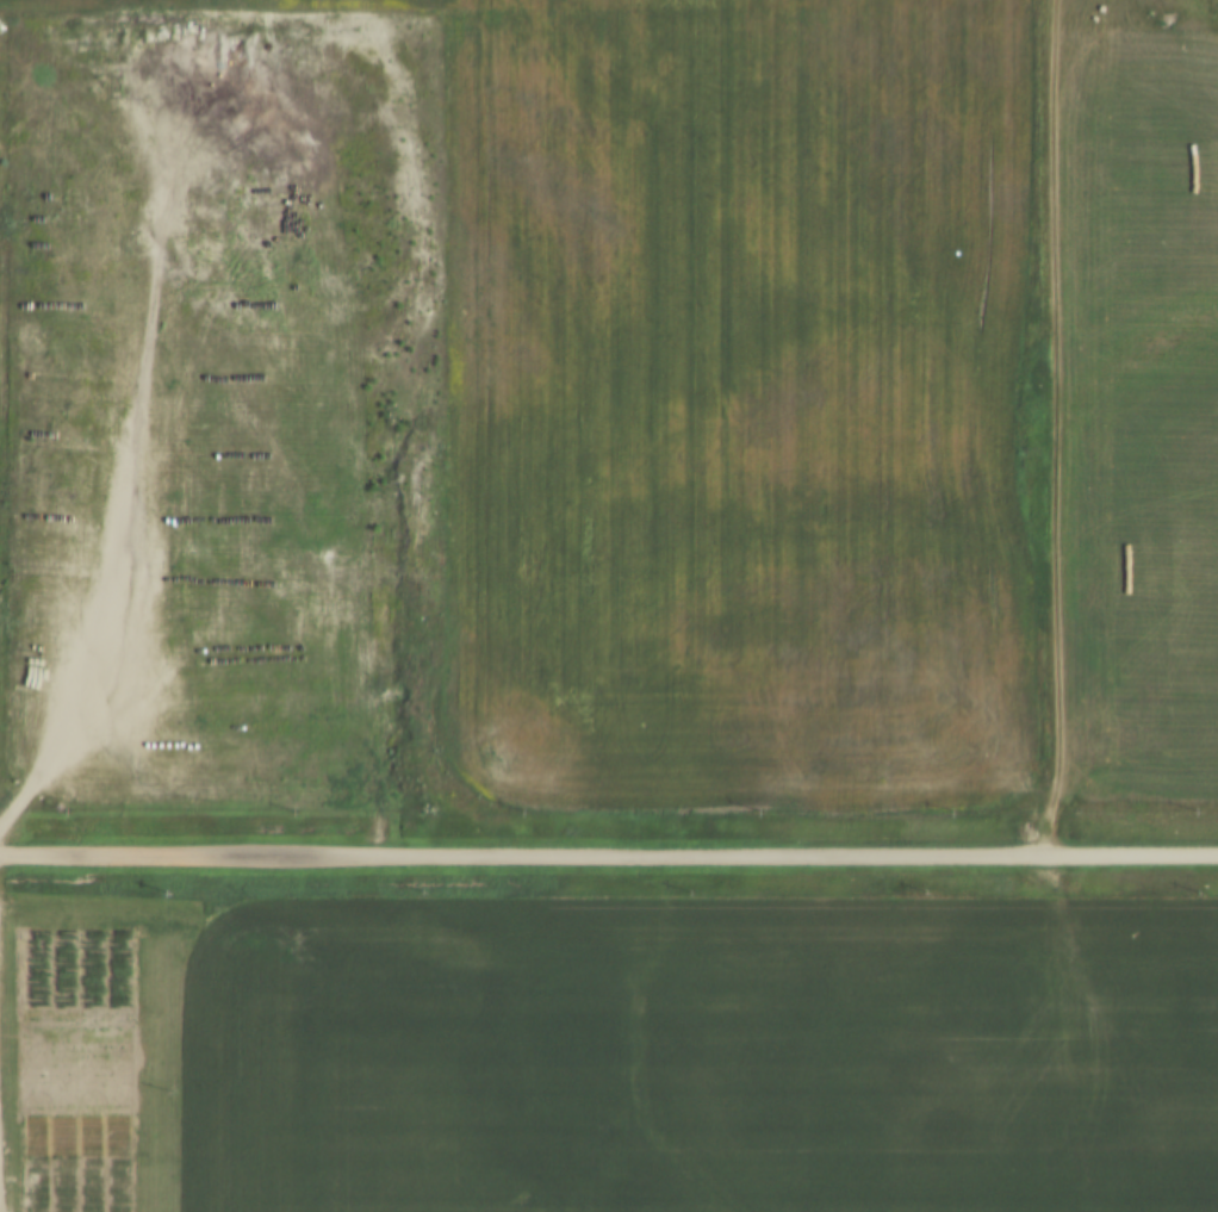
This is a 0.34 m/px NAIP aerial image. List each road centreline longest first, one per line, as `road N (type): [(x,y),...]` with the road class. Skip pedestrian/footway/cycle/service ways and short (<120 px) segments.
road 1 (residential): [(0,852),(1217,853)]

